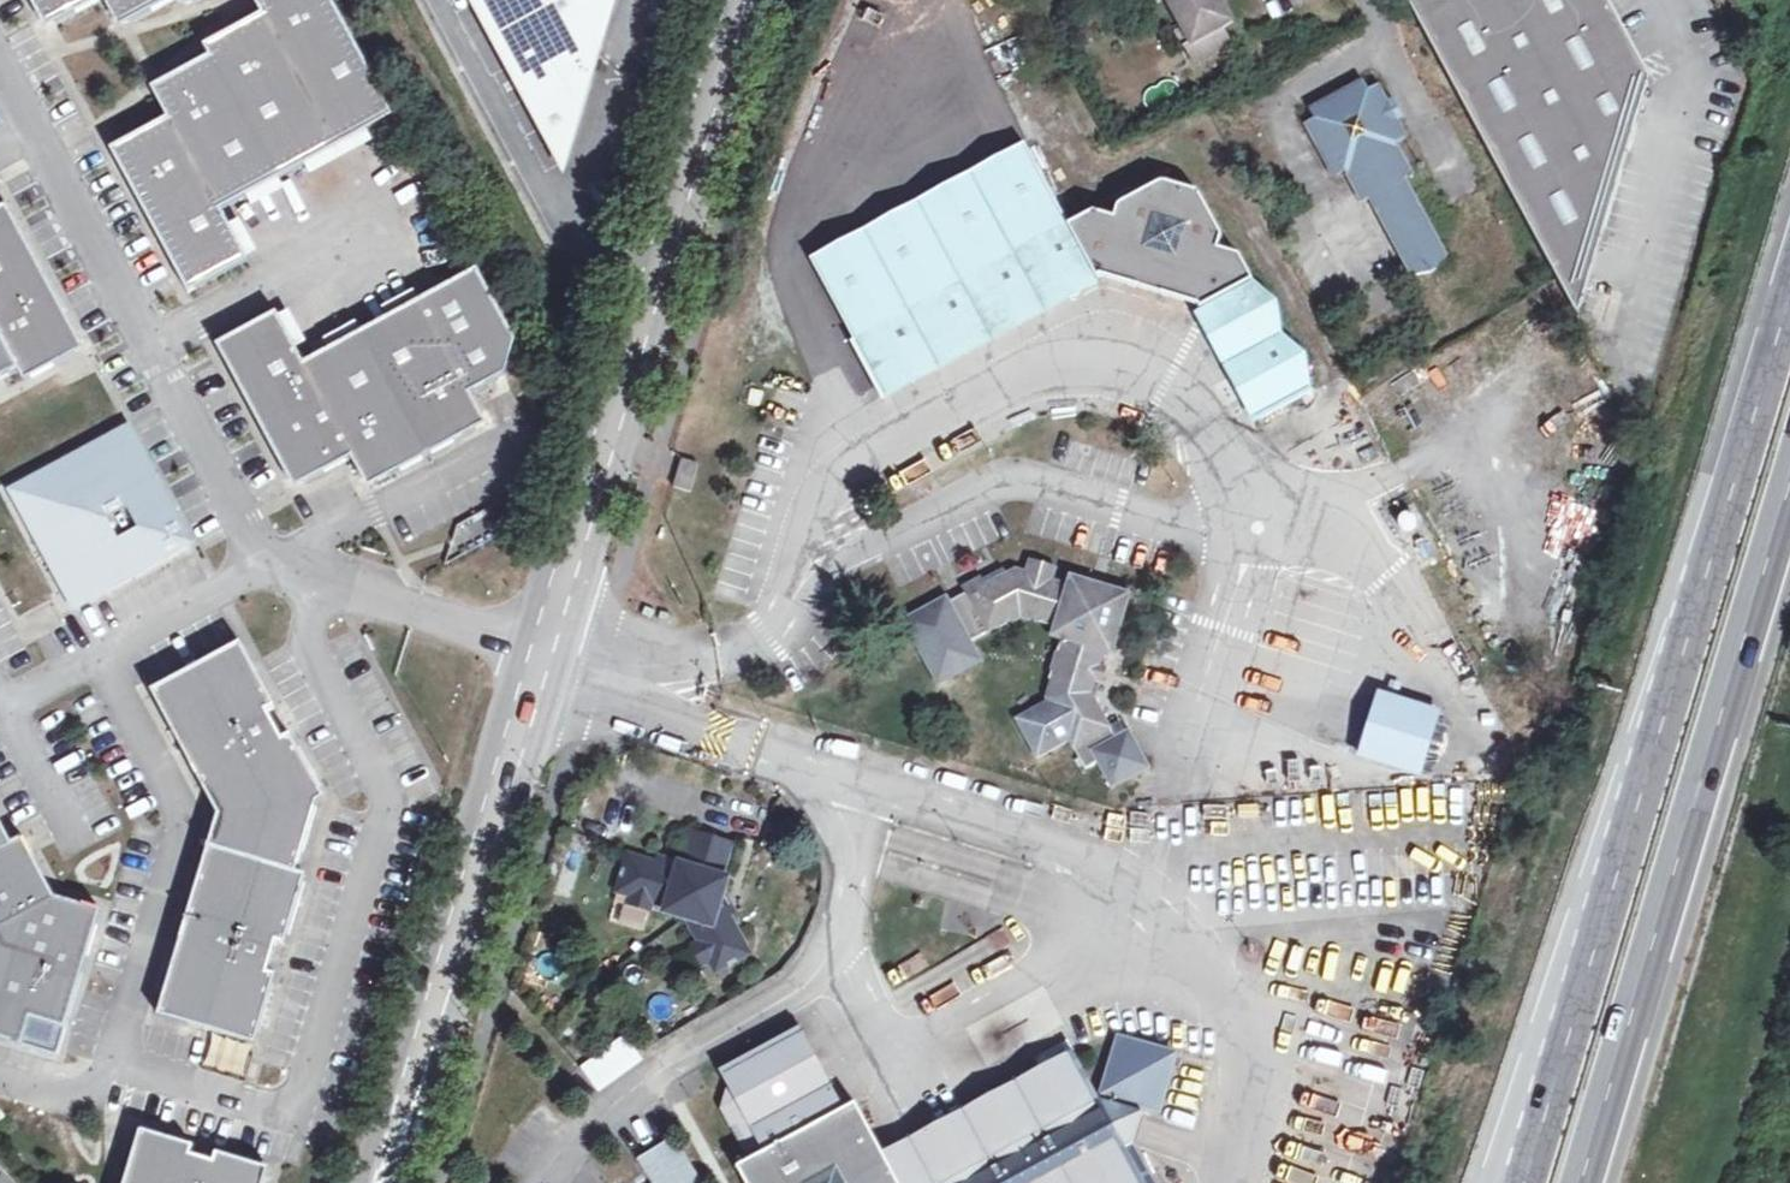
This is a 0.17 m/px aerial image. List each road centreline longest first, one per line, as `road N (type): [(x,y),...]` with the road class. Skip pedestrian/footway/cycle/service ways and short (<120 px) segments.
road 1 (unclassified): [(425,1032),(734,0)]
road 2 (motorway): [(1789,294),(1525,1182)]
road 3 (motorway): [(1581,1182),(1789,480)]
road 4 (unclassified): [(425,1032),(367,1182)]
road 5 (unclassified): [(392,1182),(425,1032)]

